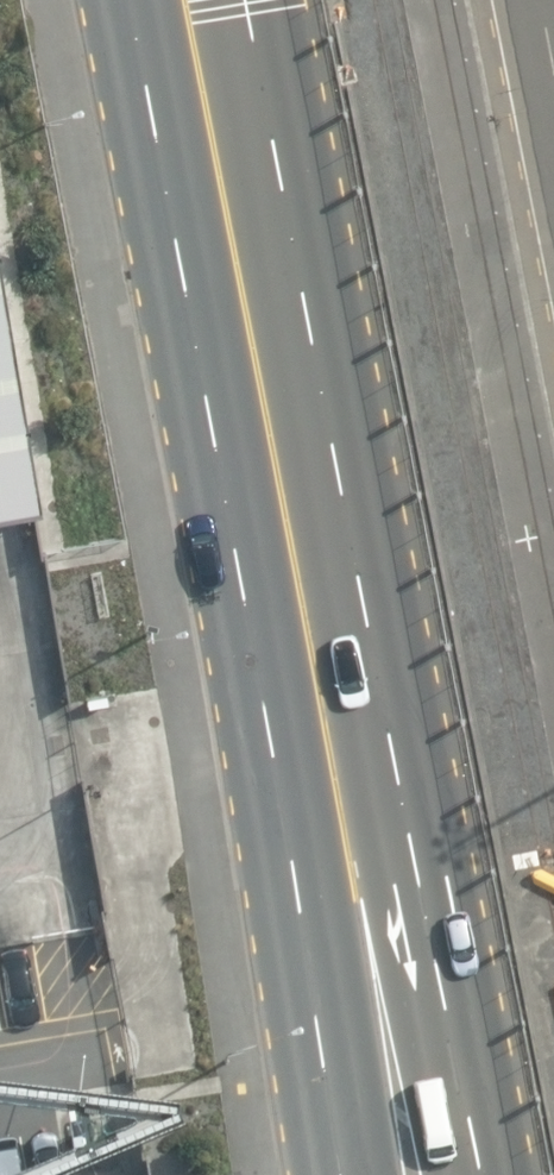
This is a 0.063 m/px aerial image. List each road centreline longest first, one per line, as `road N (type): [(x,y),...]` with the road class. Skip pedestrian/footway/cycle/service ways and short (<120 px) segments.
road 1 (primary): [(254,0),(481,1174)]
road 2 (primary): [(352,1174),(143,0)]

